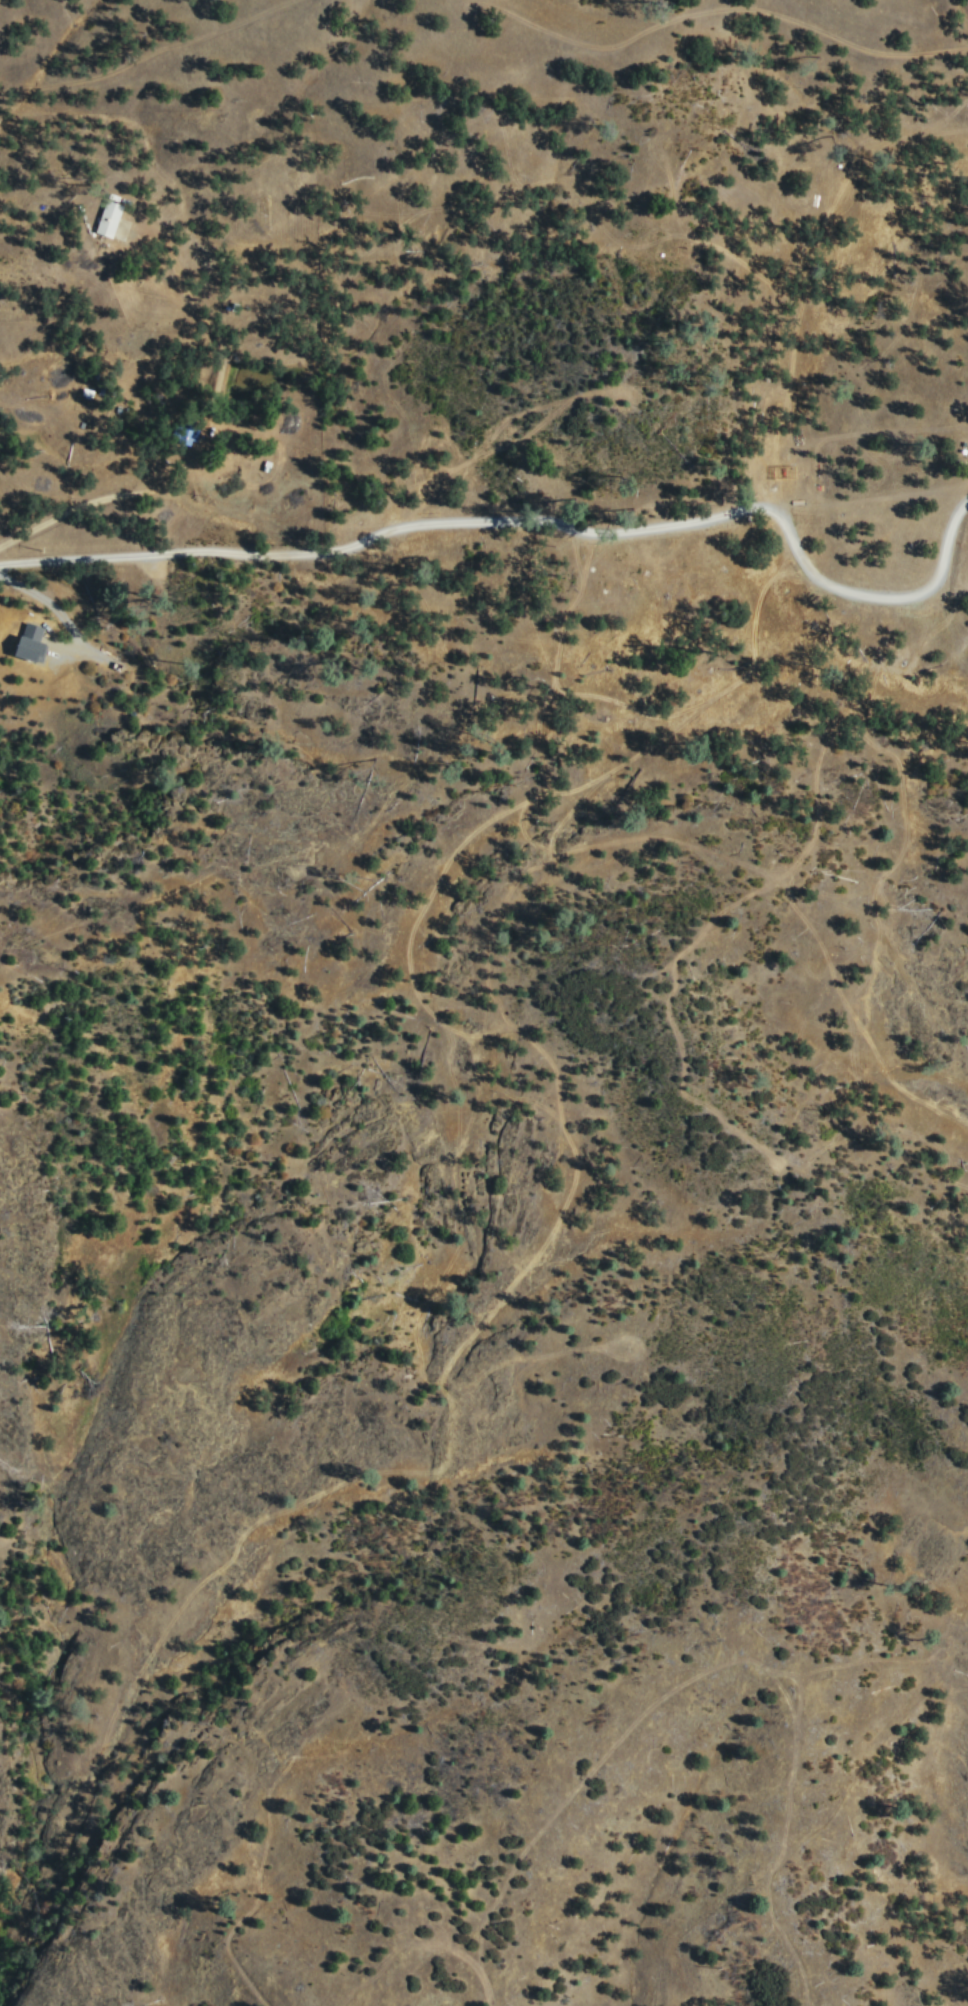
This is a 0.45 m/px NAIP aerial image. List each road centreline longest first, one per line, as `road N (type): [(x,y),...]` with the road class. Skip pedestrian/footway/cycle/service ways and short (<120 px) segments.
road 1 (residential): [(0,572),(183,556),(340,554),(428,524),(541,521),(628,535),(767,511),(788,519),(810,573),(824,586),(851,597),(899,597),(926,595),(941,584),(953,525),(967,504)]
road 2 (track): [(967,50),(889,56),(737,9),(671,19),(604,48),(469,0)]
road 3 (track): [(286,0),(95,77),(0,91)]

